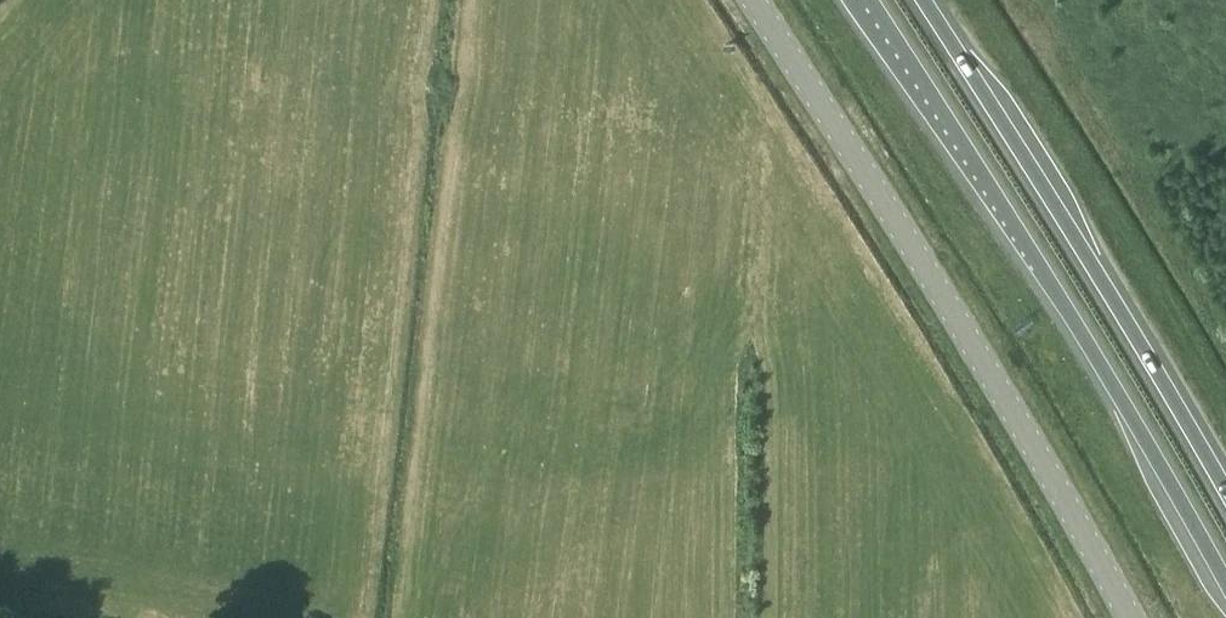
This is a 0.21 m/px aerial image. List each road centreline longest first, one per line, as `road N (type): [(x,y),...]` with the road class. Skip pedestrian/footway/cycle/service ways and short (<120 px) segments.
road 1 (tertiary): [(1133,617),(840,132),(751,0)]
road 2 (trunk): [(862,0),(1106,376),(1225,589)]
road 3 (trunk): [(1225,492),(1094,264),(924,0)]

